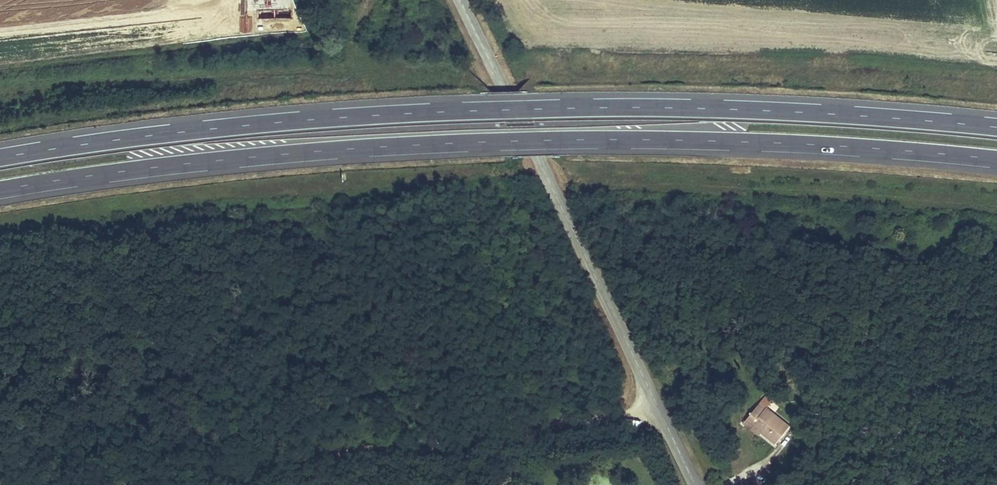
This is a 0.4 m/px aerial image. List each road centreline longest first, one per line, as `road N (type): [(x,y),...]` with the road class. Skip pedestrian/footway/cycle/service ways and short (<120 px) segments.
road 1 (motorway): [(0,190),(256,156),(538,140),(796,143),(996,159)]
road 2 (motorway): [(996,127),(799,112),(527,109),(194,130),(0,158)]
road 3 (track): [(59,484),(660,406)]
road 4 (tertiary): [(697,484),(461,0)]

